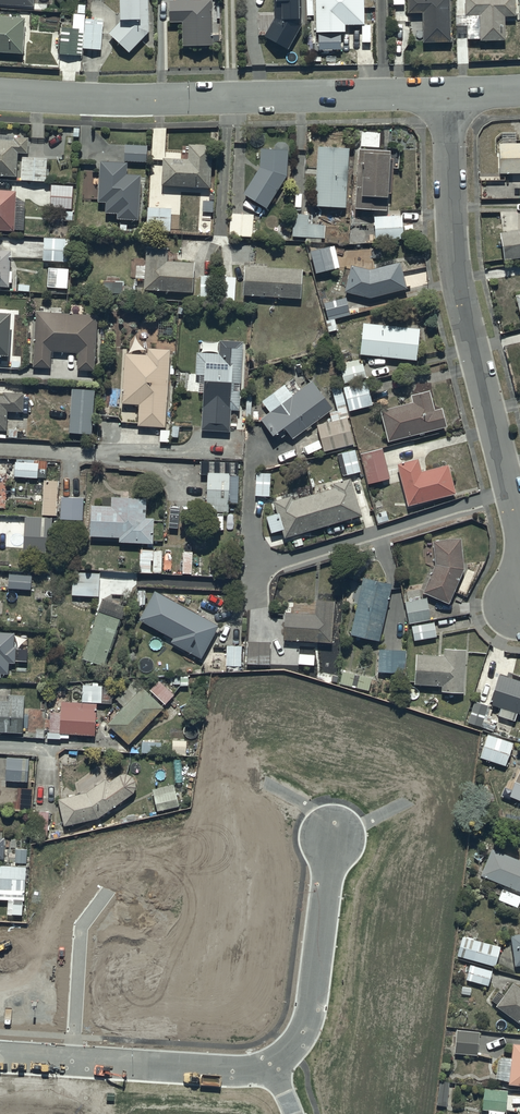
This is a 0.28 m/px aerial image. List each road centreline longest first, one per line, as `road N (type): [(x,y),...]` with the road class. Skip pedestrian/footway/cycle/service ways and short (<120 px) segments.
road 1 (residential): [(0,92),(448,94)]
road 2 (residential): [(448,94),(456,273),(519,533)]
road 3 (residential): [(0,1056),(273,1066)]
road 4 (residential): [(273,1066),(301,1037),(312,1005),(336,816)]

